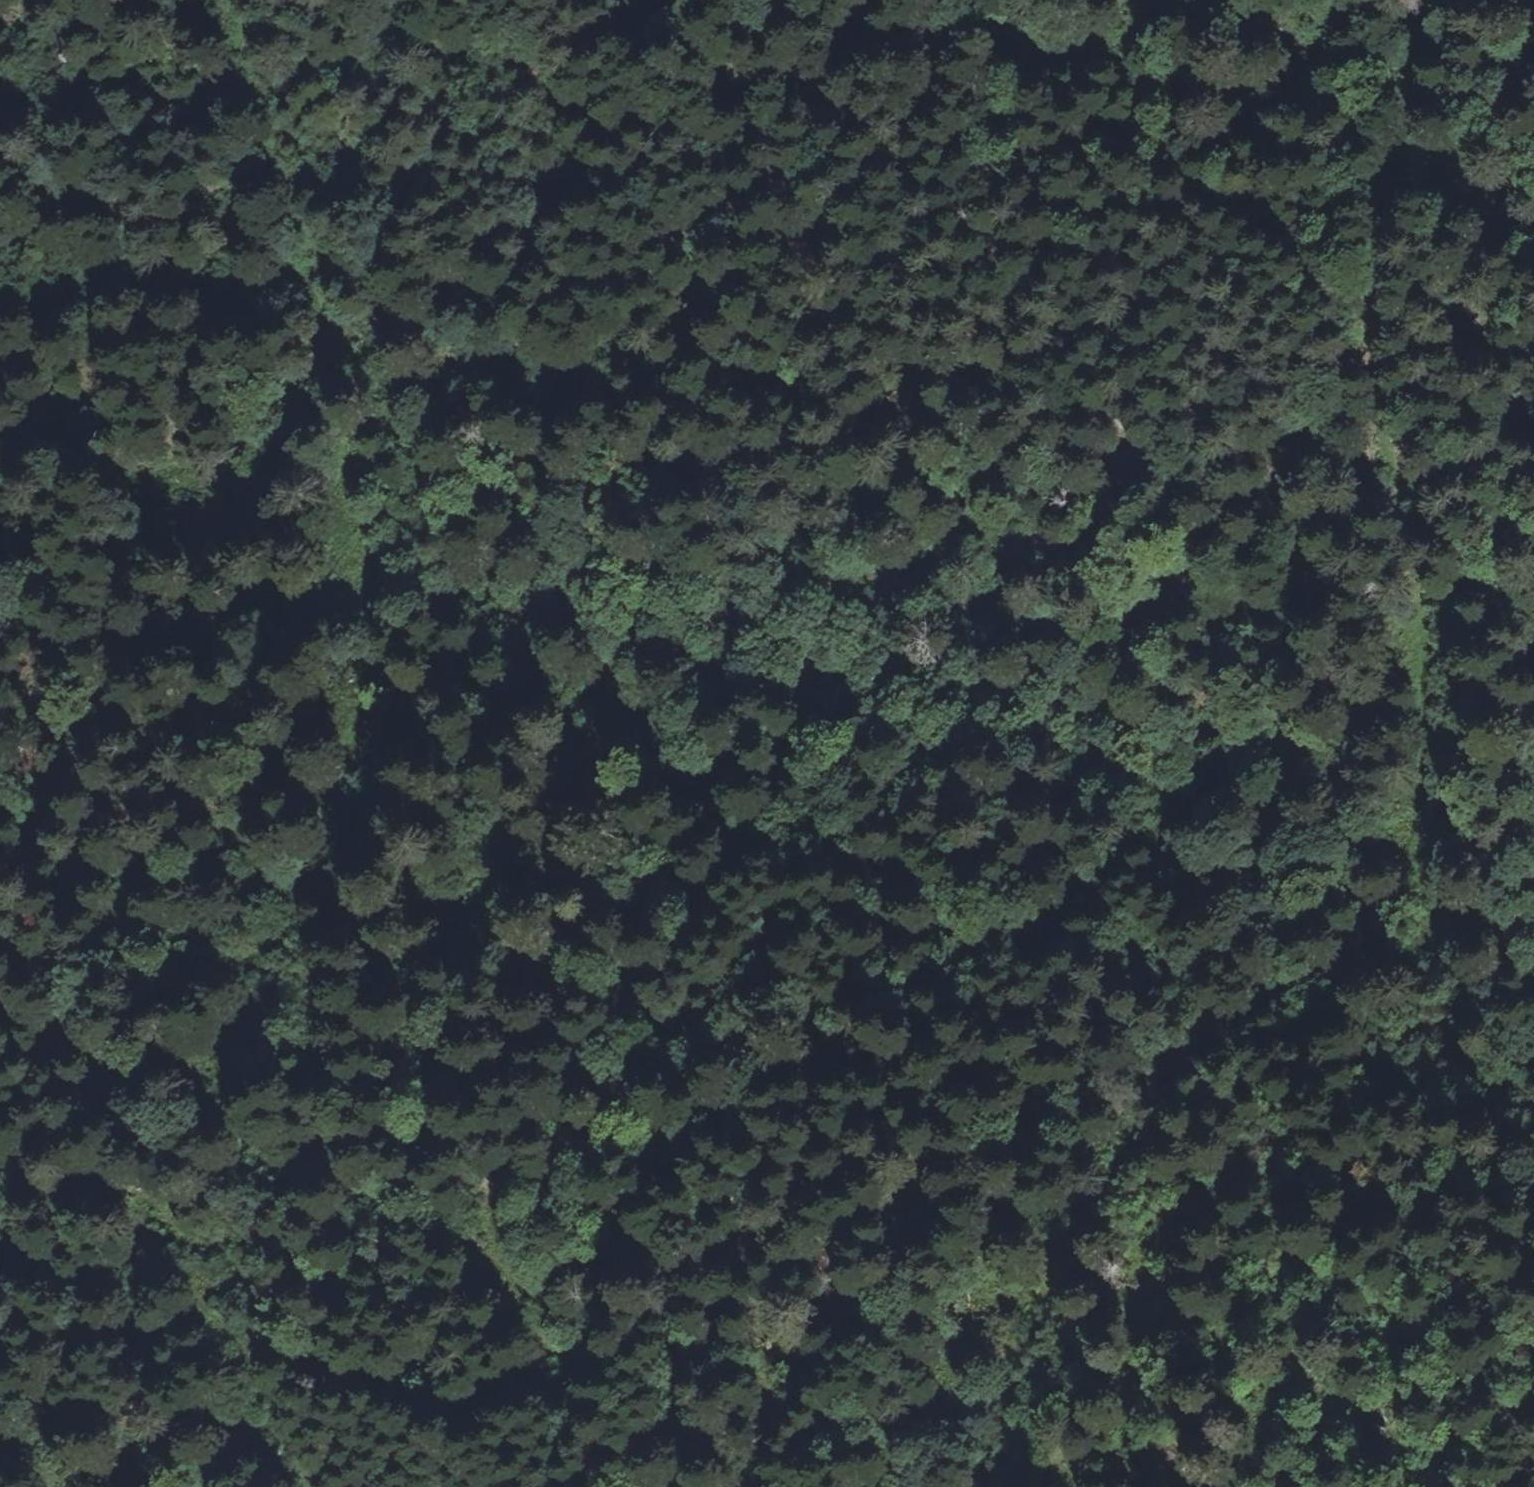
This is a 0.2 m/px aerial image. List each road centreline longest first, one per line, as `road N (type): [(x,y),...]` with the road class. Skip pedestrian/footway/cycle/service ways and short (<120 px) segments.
road 1 (track): [(347,265),(274,120),(235,0)]

